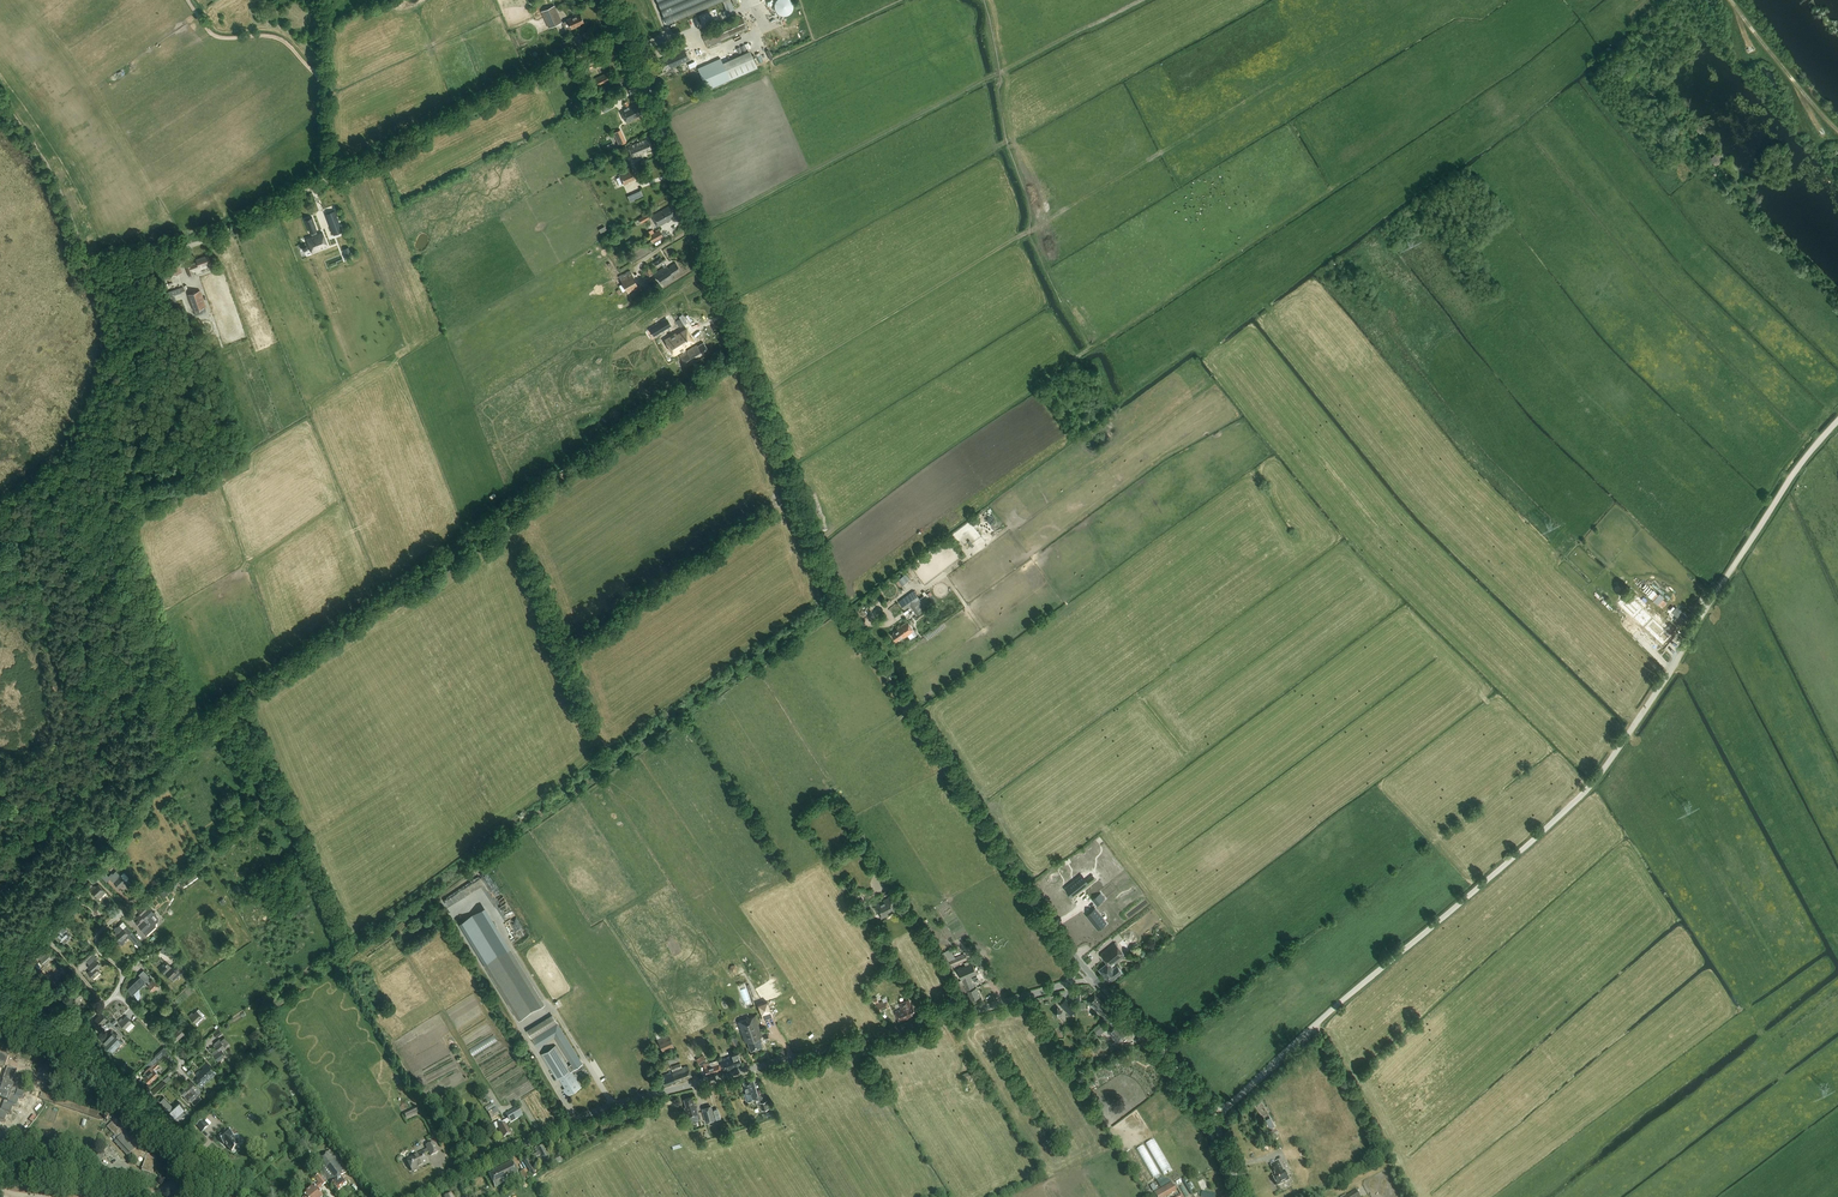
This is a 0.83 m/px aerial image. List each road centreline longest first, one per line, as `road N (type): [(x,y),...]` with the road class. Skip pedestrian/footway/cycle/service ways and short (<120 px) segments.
road 1 (tertiary): [(1081,964),(835,592),(627,34)]
road 2 (track): [(1216,1121),(1582,795),(1793,474),(1837,421)]
road 3 (track): [(35,932),(177,744),(744,350)]
road 4 (unclassified): [(415,1196),(611,1106),(1069,982)]
road 5 (track): [(113,270),(128,257),(215,238),(323,181),(322,0)]
road 6 (unclassified): [(323,181),(627,34)]
road 7 (unclassified): [(229,1196),(11,966)]
road 8 (track): [(0,497),(49,474),(94,403),(113,270)]
road 9 (tertiary): [(1243,1196),(1198,1089),(1094,977)]
road 10 (track): [(187,0),(210,32),(279,39),(323,84)]
road 11 (track): [(75,1034),(116,994),(122,972),(100,954),(97,938),(129,907)]
road 12 (track): [(1729,0),(1837,130)]
road 13 (track): [(122,1196),(0,1183)]

